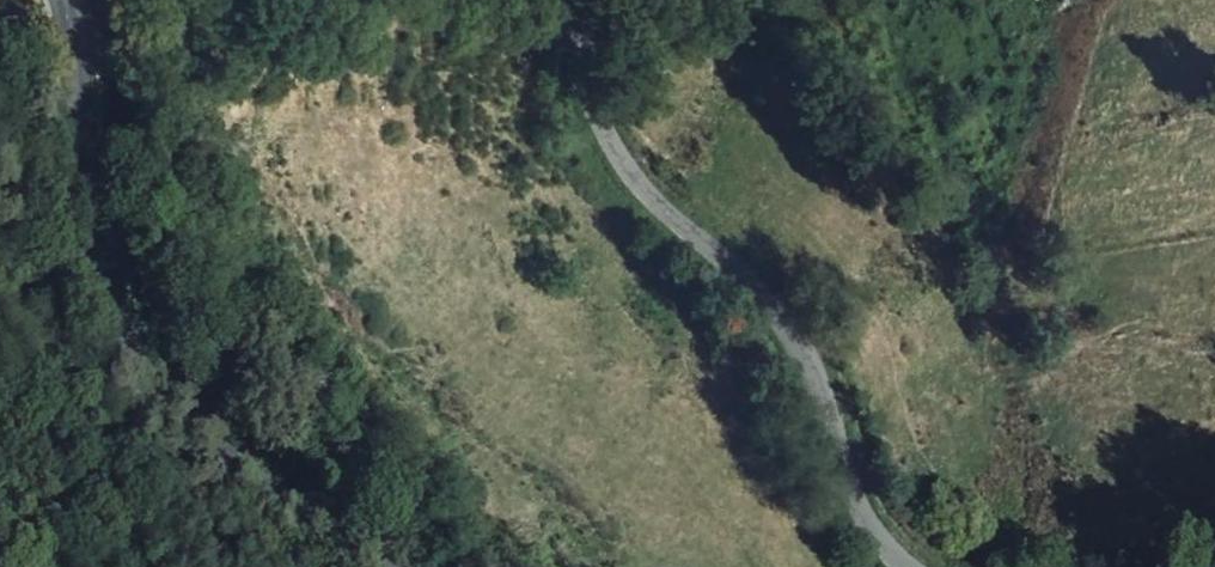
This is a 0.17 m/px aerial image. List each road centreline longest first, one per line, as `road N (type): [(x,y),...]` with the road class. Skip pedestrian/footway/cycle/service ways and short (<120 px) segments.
road 1 (tertiary): [(61,0),(72,24),(80,185),(118,328),(208,450),(382,566)]
road 2 (unclassified): [(570,0),(592,97),(636,177),(795,330),(870,531),(914,566)]
road 3 (track): [(172,0),(193,75),(230,81),(274,52),(308,0)]

